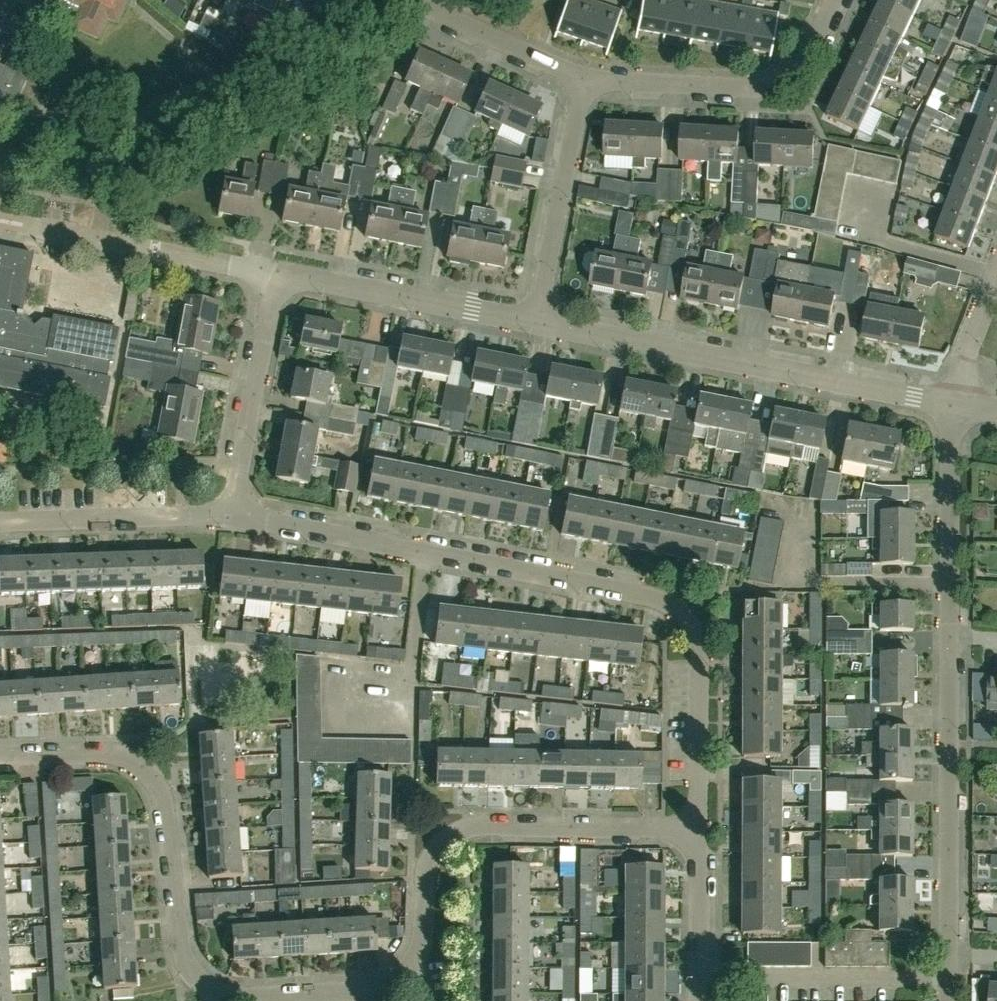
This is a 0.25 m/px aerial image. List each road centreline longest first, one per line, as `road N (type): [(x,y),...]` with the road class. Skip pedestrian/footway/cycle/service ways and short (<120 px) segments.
road 1 (residential): [(232,516),(661,597),(688,622),(697,653),(698,829)]
road 2 (residential): [(953,403),(538,323)]
road 3 (residential): [(408,973),(420,948),(423,874),(443,838),(471,828),(698,829)]
road 4 (residential): [(0,751),(103,747),(155,778),(166,804),(183,945),(192,975),(214,990)]
road 5 (residential): [(948,955),(948,636)]
road 6 (residential): [(586,75),(767,87),(801,67),(836,0)]
road 7 (residential): [(538,323),(277,272)]
road 8 (residential): [(277,272),(24,227)]
road 9 (unclassified): [(538,323),(586,75)]
road 10 (residential): [(949,980),(699,978)]
road 11 (residential): [(232,516),(277,272)]
road 12 (residential): [(948,636),(953,403)]
road 13 (residential): [(0,520),(232,516)]
road 14 (residential): [(214,990),(235,998),(378,989),(408,973)]
road 15 (residential): [(411,0),(586,75)]
road 16 (residential): [(698,829),(699,978)]
road 17 (residential): [(953,403),(996,271)]

